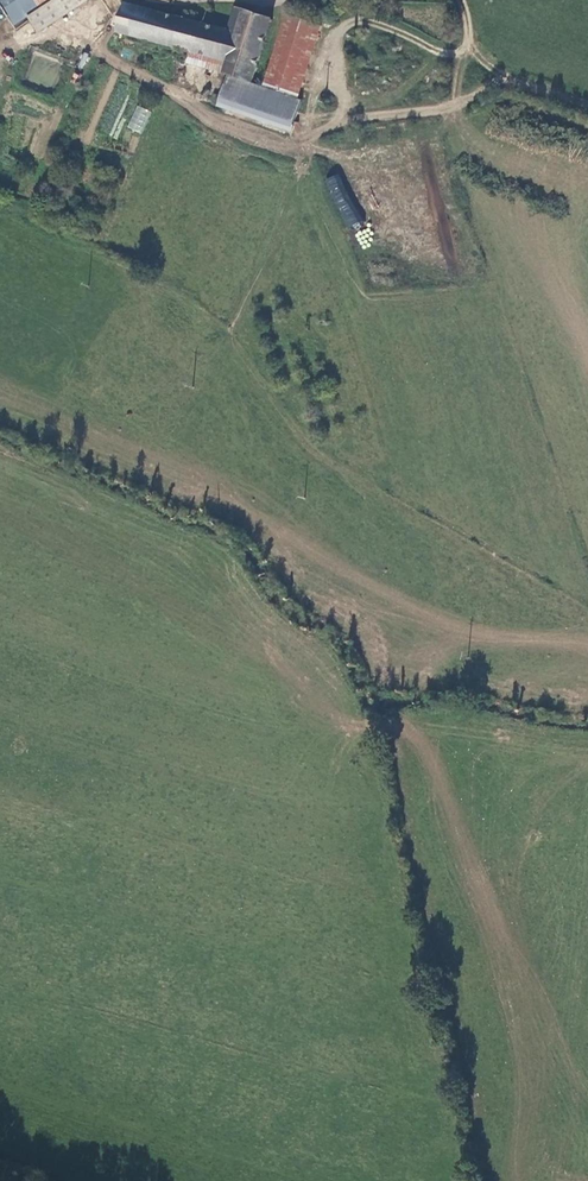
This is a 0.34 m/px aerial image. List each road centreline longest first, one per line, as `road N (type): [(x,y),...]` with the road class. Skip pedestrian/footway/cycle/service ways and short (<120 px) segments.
road 1 (track): [(587,104),(506,77),(469,97),(359,116),(300,141),(243,138),(105,55),(77,28),(104,0)]
road 2 (track): [(328,129),(337,34),(356,21),(404,32),(447,54),(469,42),(506,77)]

